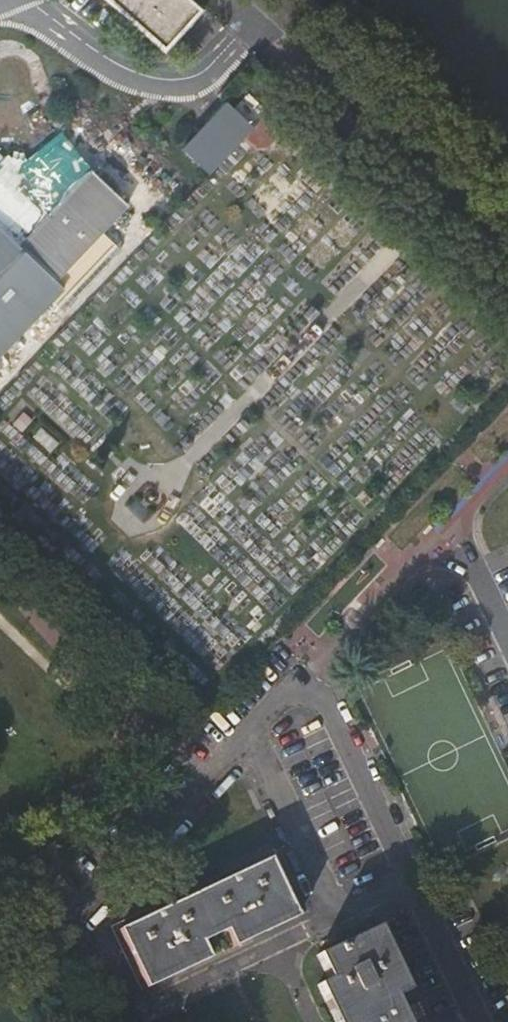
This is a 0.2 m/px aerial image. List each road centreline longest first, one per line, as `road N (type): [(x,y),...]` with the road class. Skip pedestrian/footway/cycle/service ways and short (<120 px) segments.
road 1 (unclassified): [(479,1021),(330,714),(302,690)]
road 2 (unclassified): [(71,927),(252,728),(302,690)]
road 3 (tertiary): [(507,229),(407,122),(272,0)]

